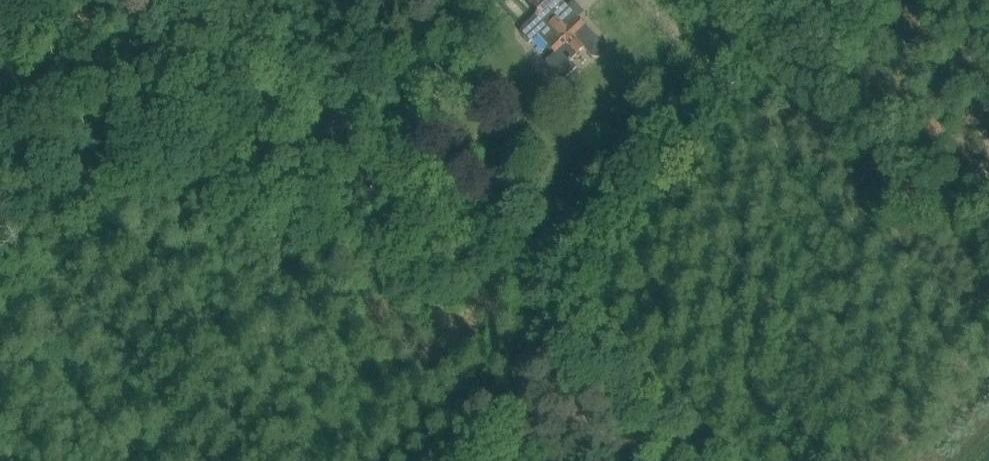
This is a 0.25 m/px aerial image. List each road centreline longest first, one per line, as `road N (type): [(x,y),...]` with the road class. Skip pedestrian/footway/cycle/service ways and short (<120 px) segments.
road 1 (track): [(207,0),(456,250),(551,314),(700,460)]
road 2 (track): [(805,0),(551,314),(387,460)]

